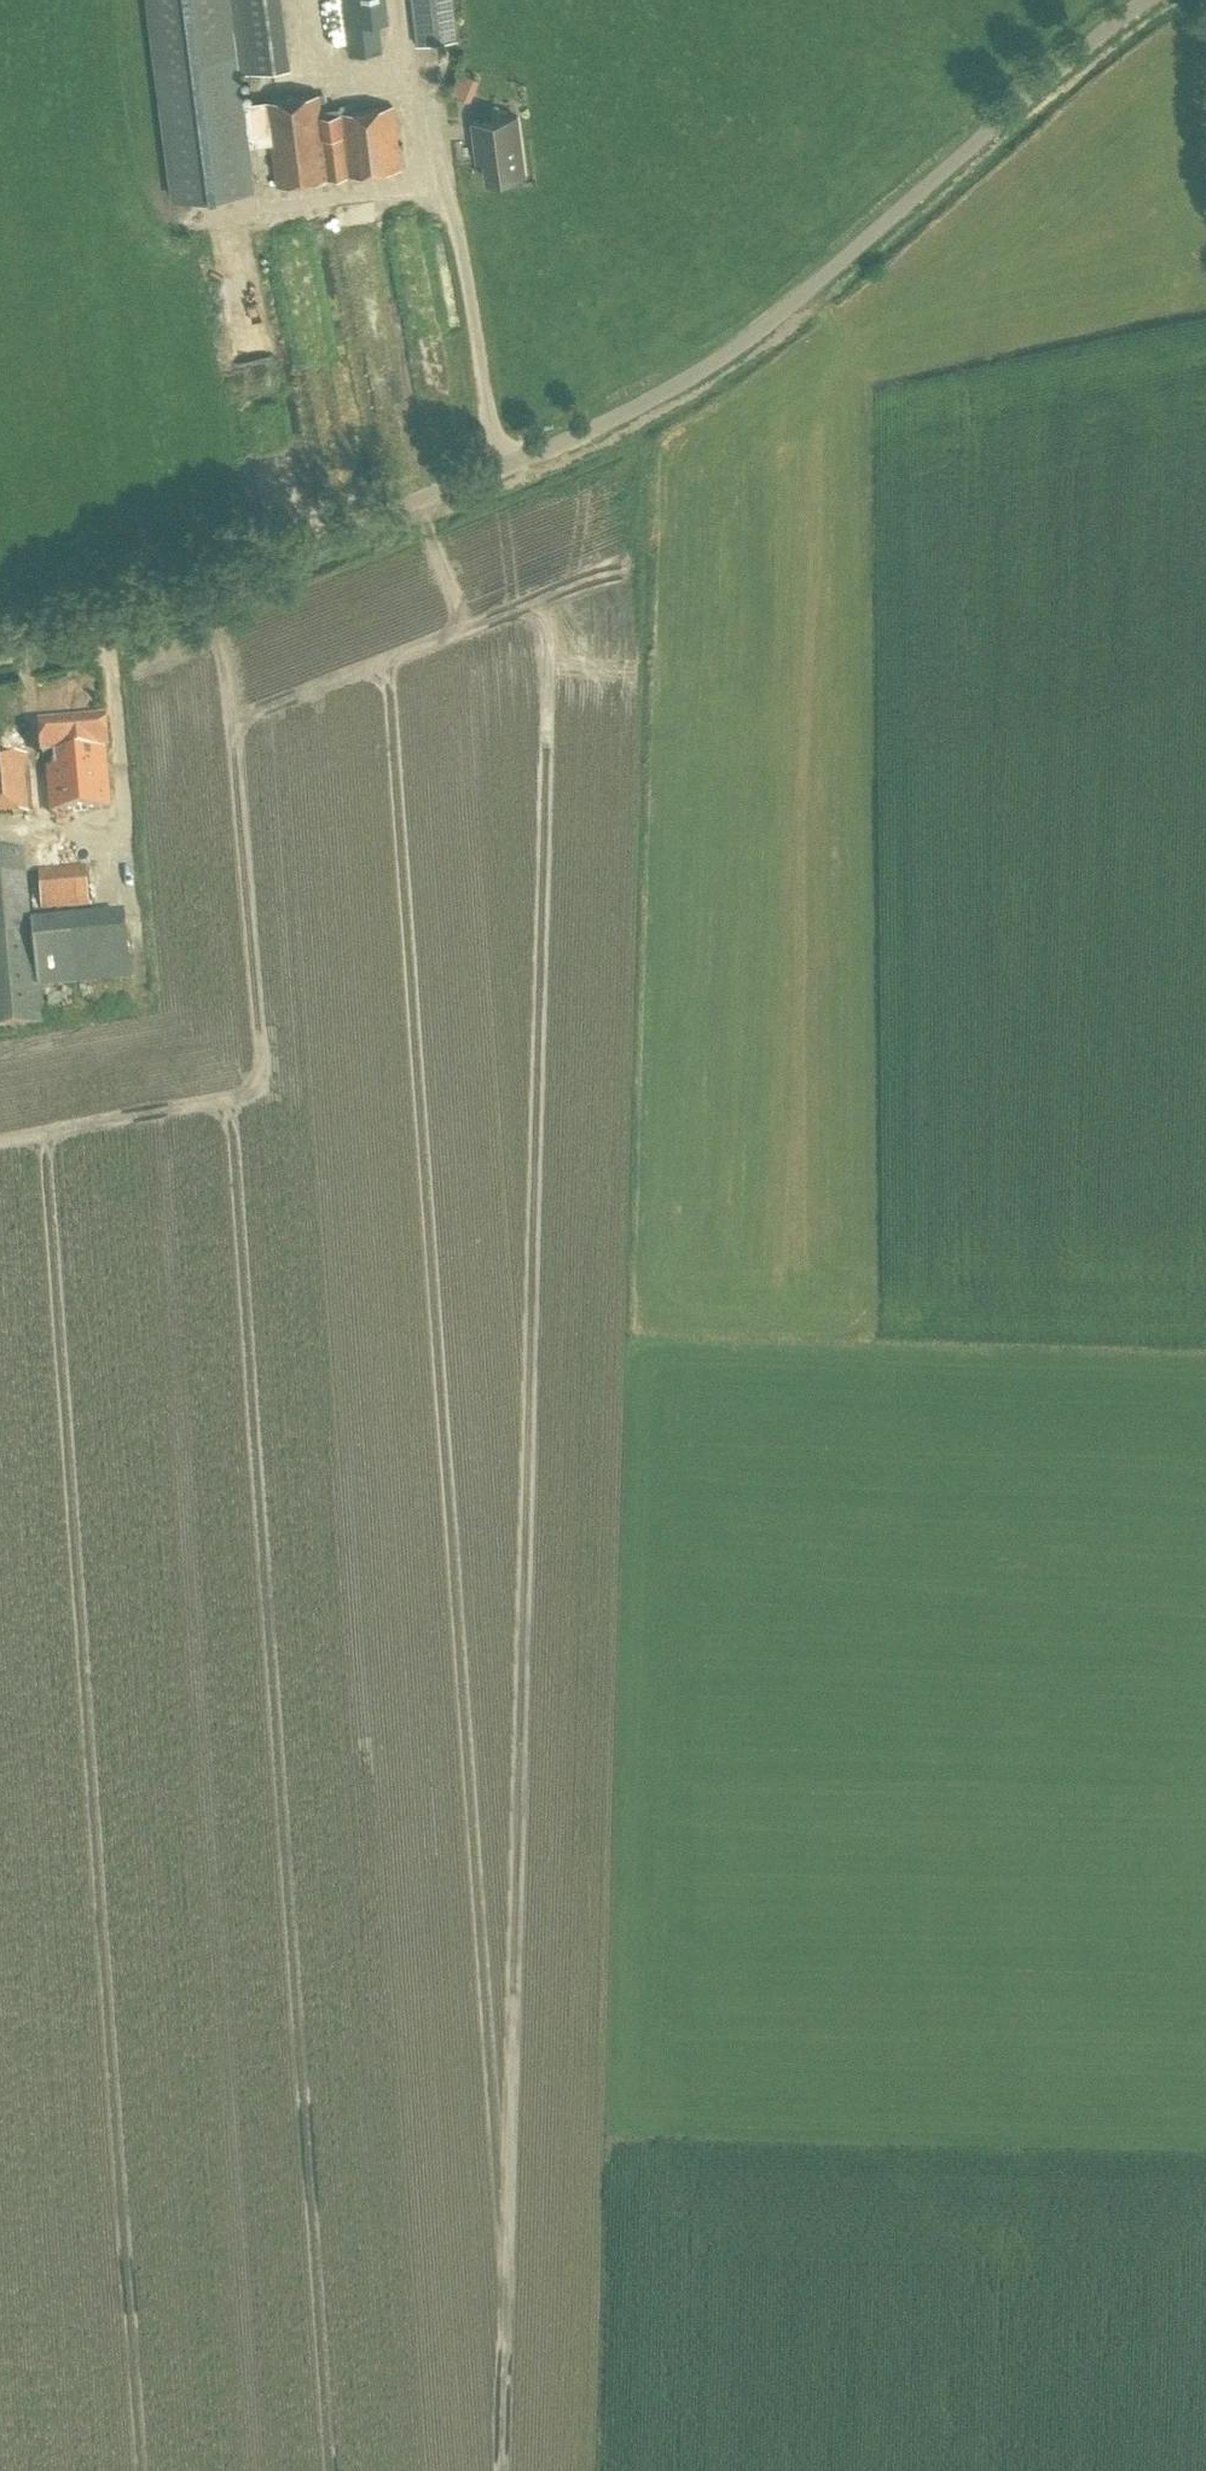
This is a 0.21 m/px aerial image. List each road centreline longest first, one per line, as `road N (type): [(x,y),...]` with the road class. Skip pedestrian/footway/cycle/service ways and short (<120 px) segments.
road 1 (unclassified): [(0,649),(176,595),(594,431),(668,393),(847,261),(1151,0)]

